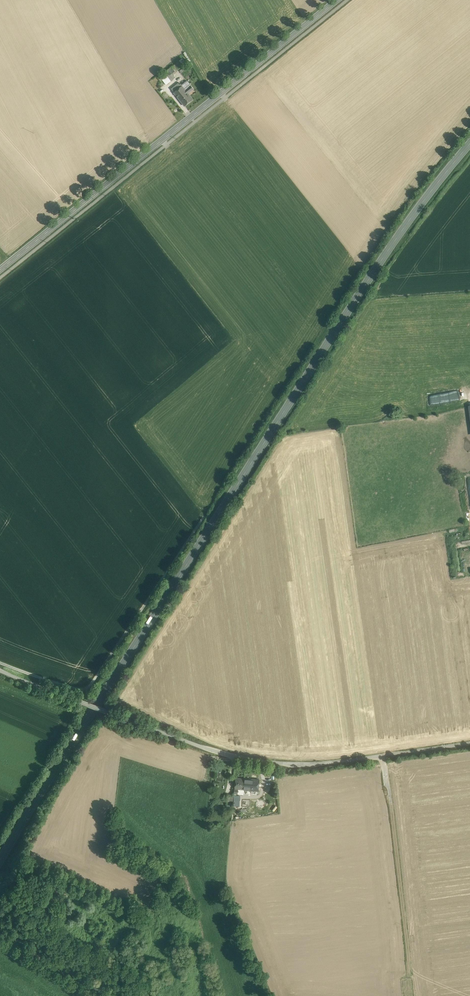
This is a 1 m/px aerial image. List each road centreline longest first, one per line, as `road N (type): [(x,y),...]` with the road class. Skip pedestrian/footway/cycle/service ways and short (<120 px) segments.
road 1 (primary): [(469,144),(340,324),(0,862)]
road 2 (track): [(0,668),(255,759),(301,764),(469,742)]
road 3 (tertiary): [(0,270),(337,0)]
road 4 (track): [(0,662),(43,678),(91,681),(206,516)]
road 5 (track): [(383,754),(409,963)]
road 6 (track): [(110,995),(0,935)]

